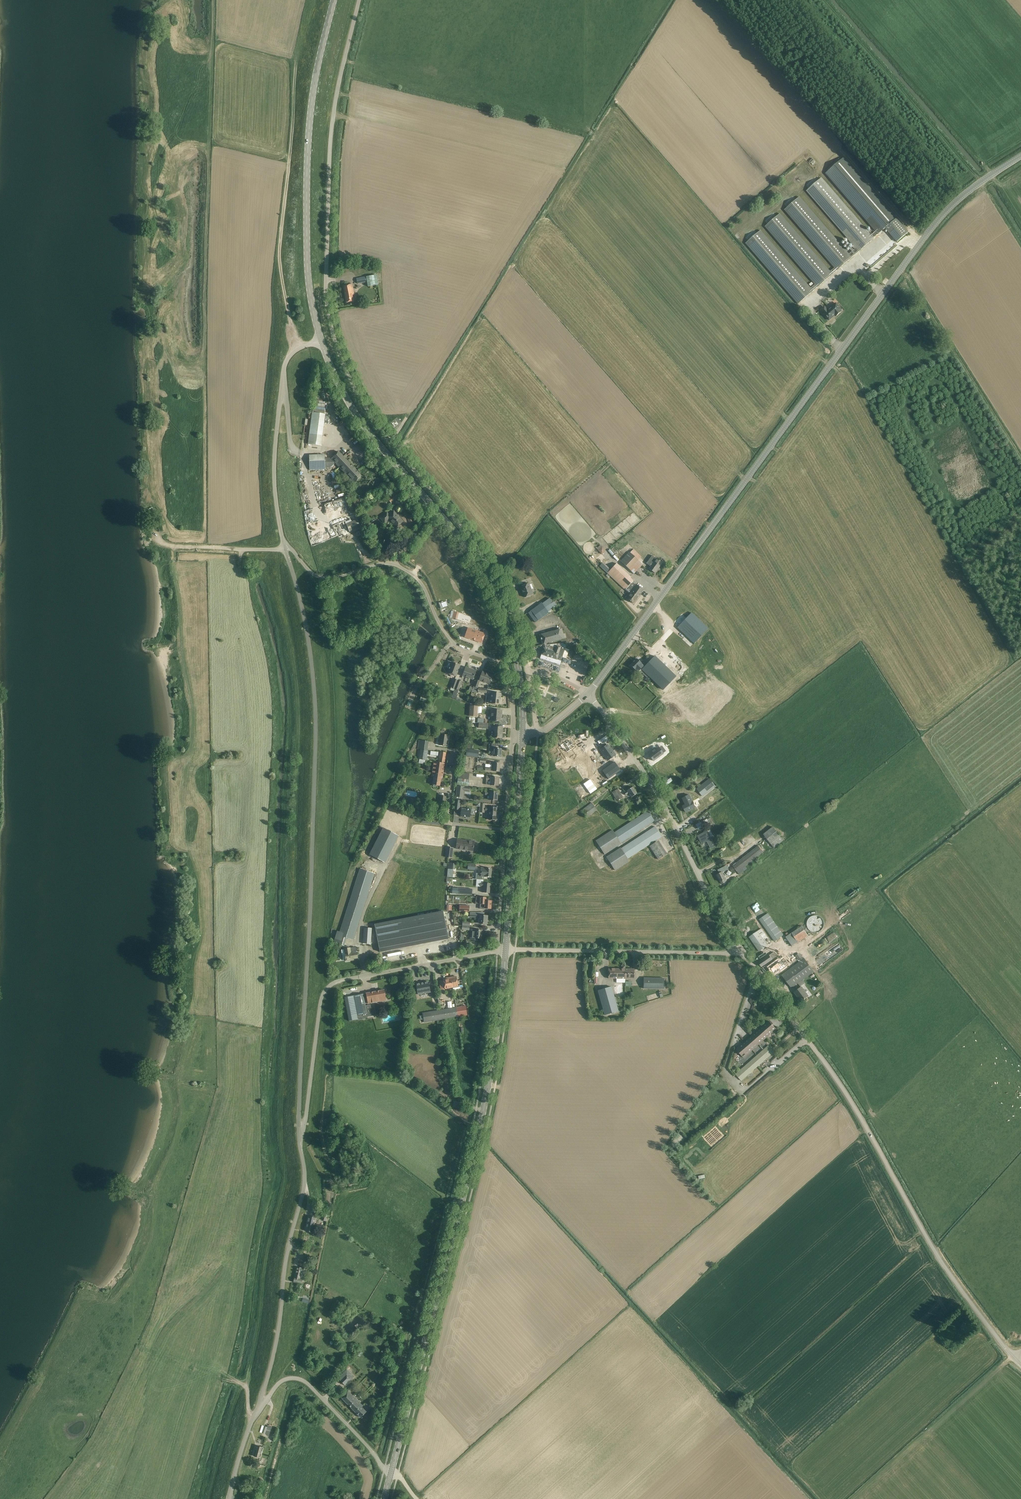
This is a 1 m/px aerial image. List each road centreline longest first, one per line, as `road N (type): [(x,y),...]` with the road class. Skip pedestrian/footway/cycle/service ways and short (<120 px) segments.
road 1 (unclassified): [(527,670),(494,576),(377,426),(333,335),(326,294),(330,138),(359,0)]
road 2 (tertiary): [(589,694),(934,226),(1020,157)]
road 3 (unclassified): [(299,1133),(316,697),(285,547)]
road 4 (secondary): [(391,1472),(480,1127),(506,950)]
road 5 (tertiary): [(1013,1357),(966,1299),(845,1091),(742,954)]
road 6 (secondary): [(523,734),(515,654),(490,586),(361,421),(321,340)]
road 7 (secondary): [(321,340),(309,281),(307,188),(314,82),(334,0)]
road 8 (tertiary): [(742,954),(589,694)]
road 9 (unclassified): [(258,1408),(304,1190),(299,1133)]
road 10 (track): [(983,181),(826,0)]
road 11 (unclassified): [(742,954),(506,950)]
road 12 (track): [(296,349),(279,248),(293,116)]
road 13 (unclassified): [(285,547),(274,484),(283,368),(296,349),(321,340)]
road 14 (unclassified): [(513,736),(505,667),(458,646),(420,582),(392,564)]
road 15 (secondary): [(506,950),(523,734)]
road 16 (track): [(903,266),(1020,447)]
road 17 (track): [(1013,1357),(853,1498)]
road 18 (unclassified): [(391,1472),(304,1381),(283,1381),(258,1408)]
road 19 (unclassified): [(328,988),(497,951)]
road 20 (unclassified): [(328,988),(299,1133)]
road 21 (residential): [(506,830),(449,823),(456,753)]
road 22 (residential): [(497,951),(506,830)]
road 23 (unclassified): [(392,564),(327,578),(285,547)]

